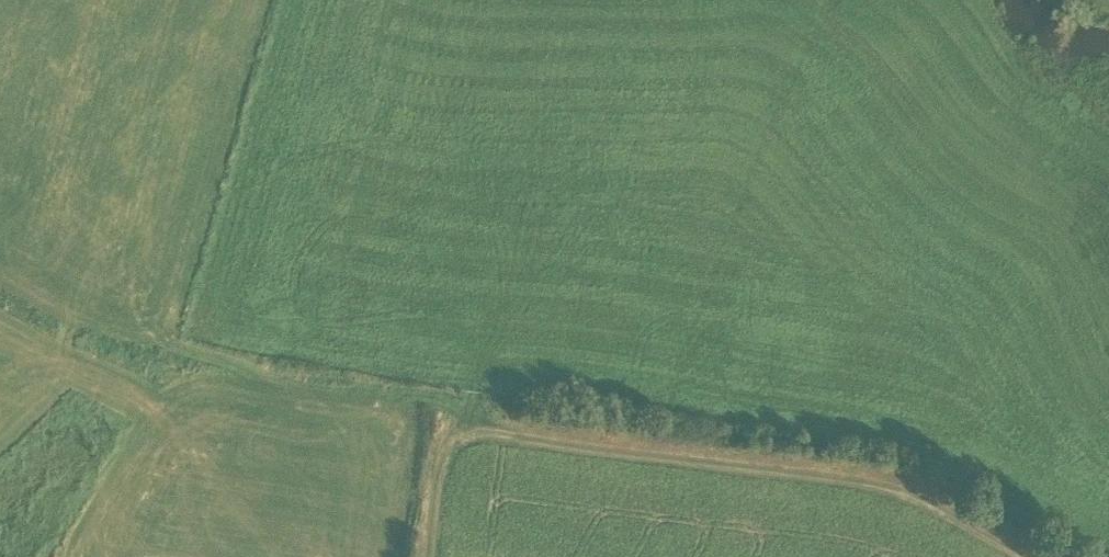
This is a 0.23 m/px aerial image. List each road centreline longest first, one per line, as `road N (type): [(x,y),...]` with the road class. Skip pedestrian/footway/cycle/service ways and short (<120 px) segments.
road 1 (track): [(1018,556),(876,490),(474,440),(456,441),(439,556)]

